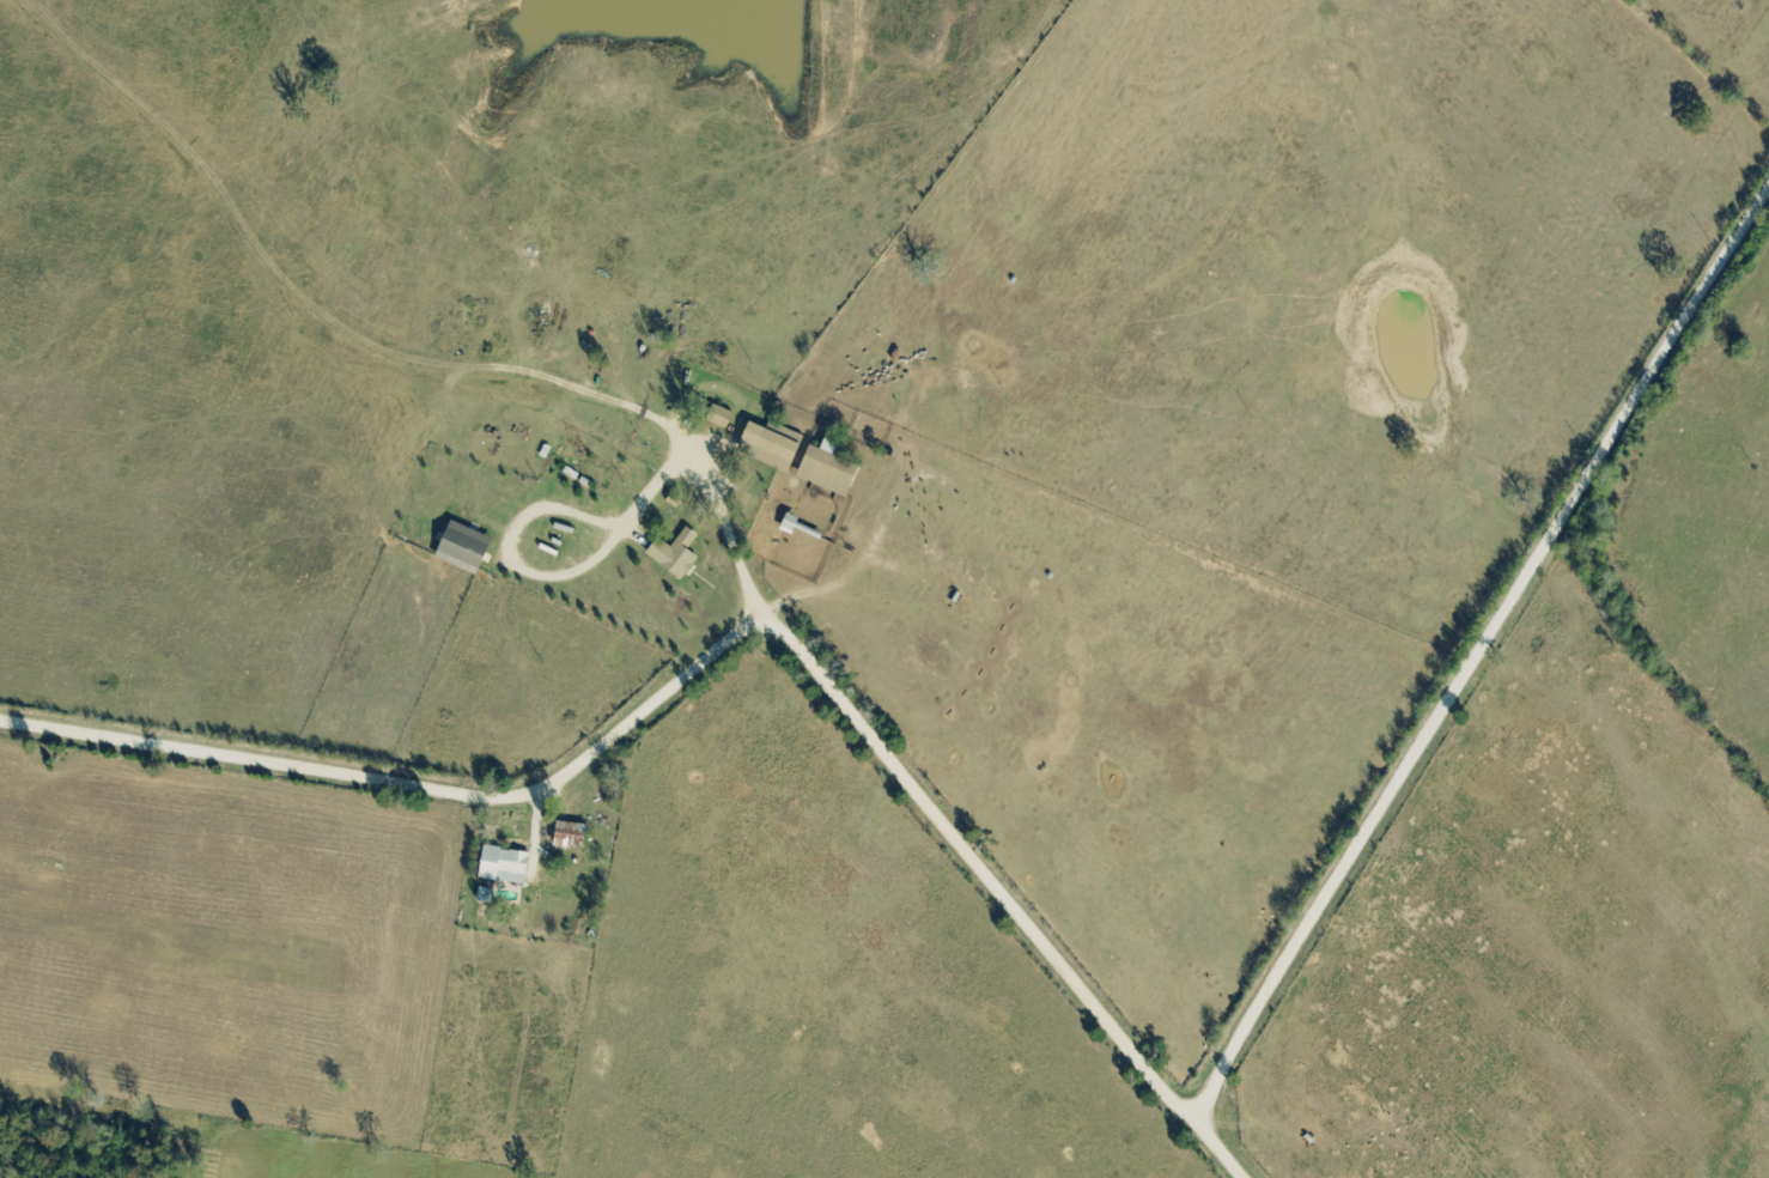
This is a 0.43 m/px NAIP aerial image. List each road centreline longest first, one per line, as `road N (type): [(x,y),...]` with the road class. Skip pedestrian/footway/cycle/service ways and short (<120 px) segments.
road 1 (residential): [(1245,1177),(764,612),(577,766),(513,794),(467,796),(0,721)]
road 2 (residential): [(1768,185),(1196,1122)]

